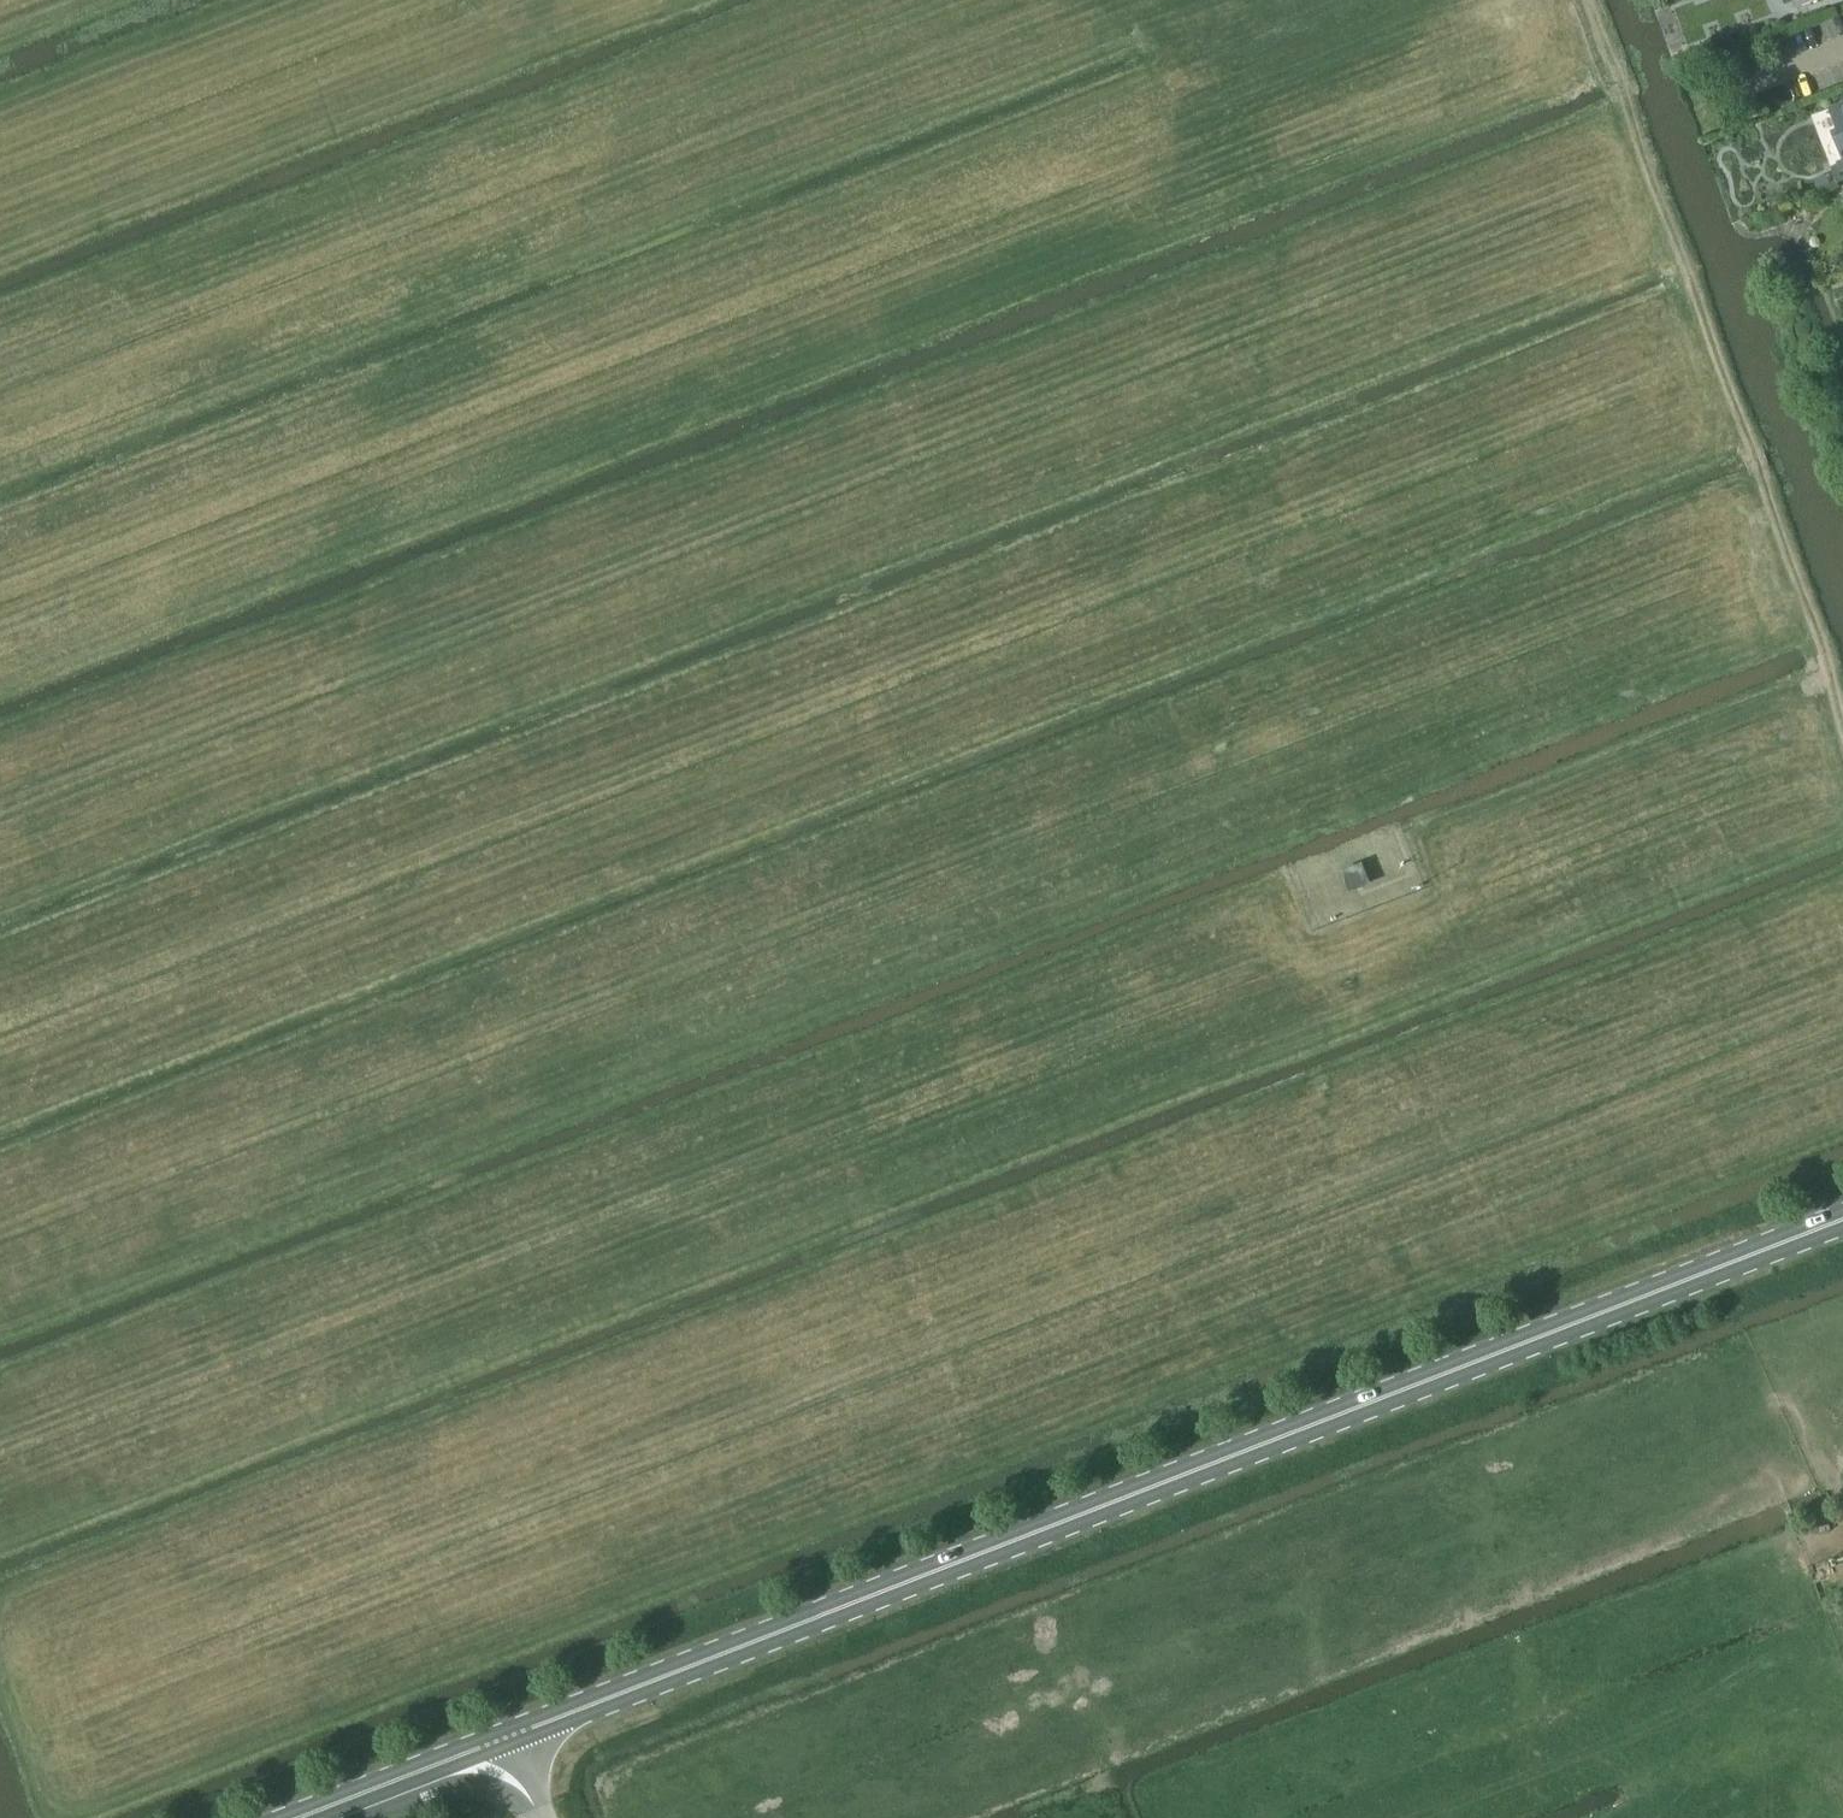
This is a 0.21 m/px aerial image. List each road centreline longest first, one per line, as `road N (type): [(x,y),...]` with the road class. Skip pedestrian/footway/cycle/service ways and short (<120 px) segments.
road 1 (primary): [(300,1817),(1842,1220)]
road 2 (track): [(1842,677),(1623,88)]

